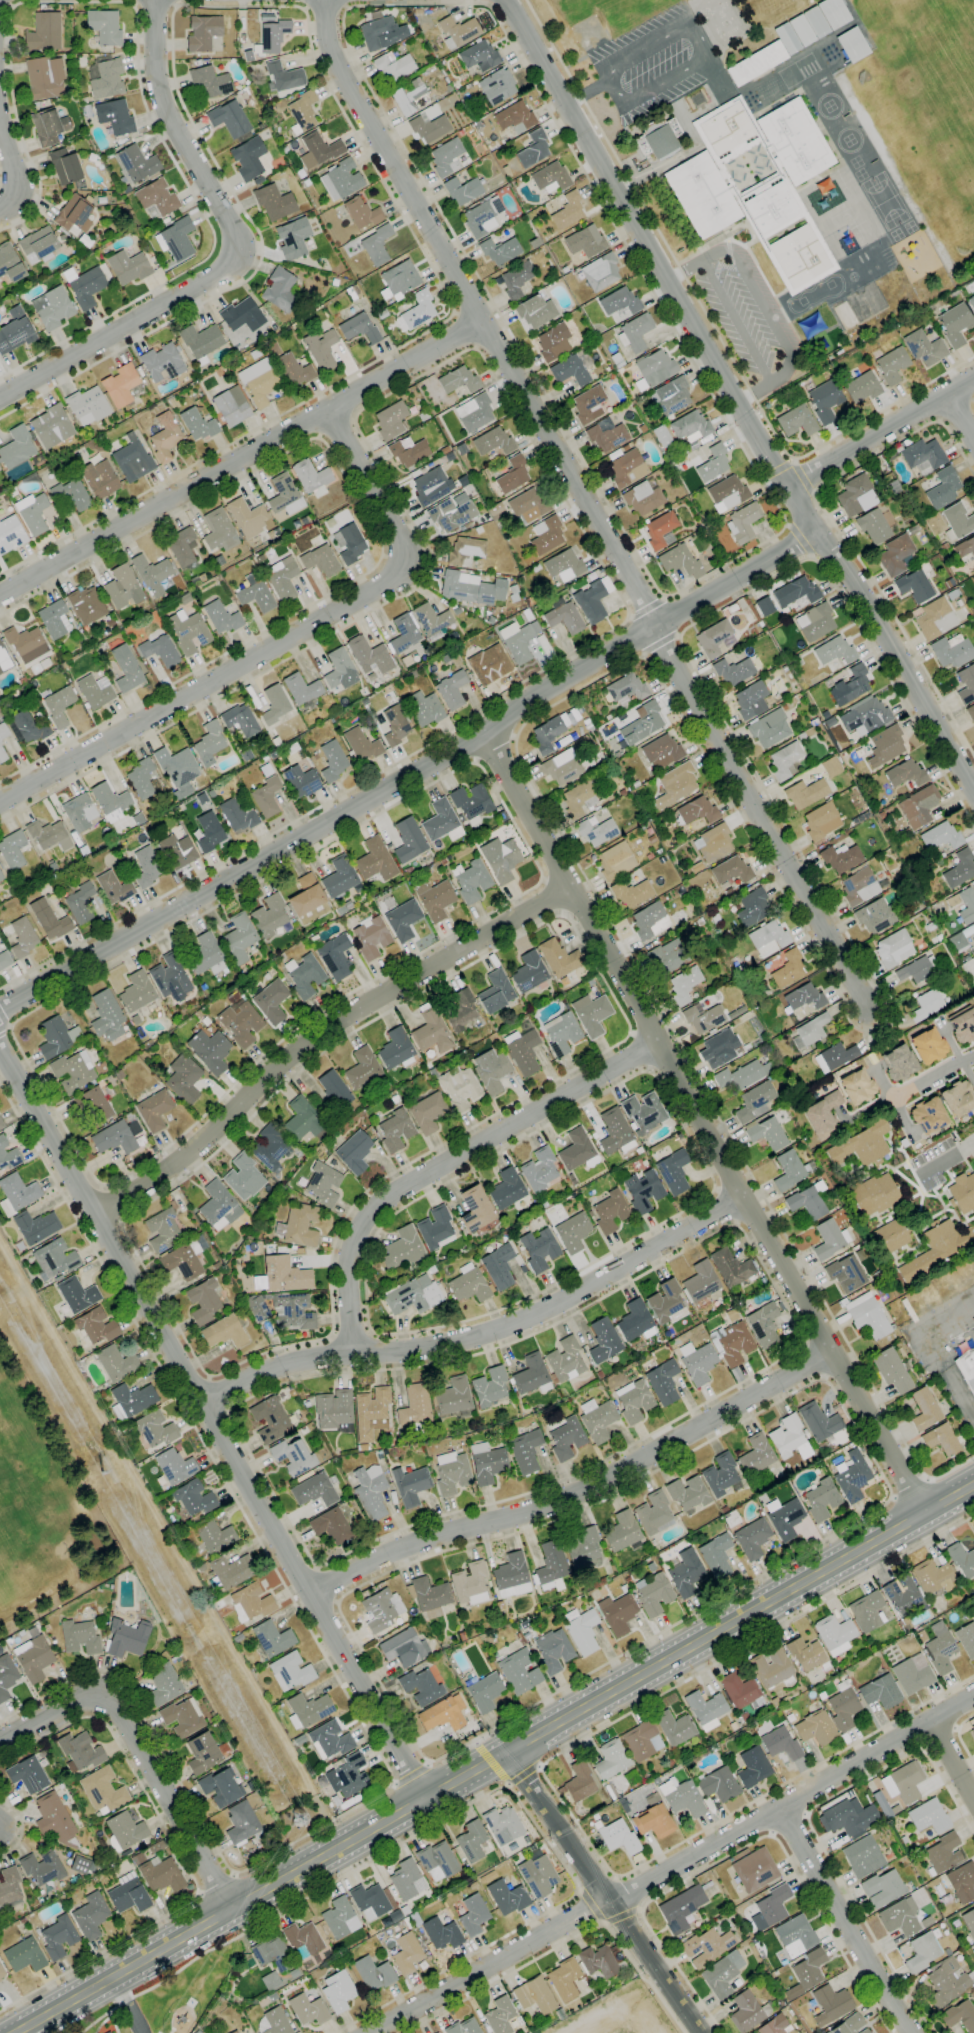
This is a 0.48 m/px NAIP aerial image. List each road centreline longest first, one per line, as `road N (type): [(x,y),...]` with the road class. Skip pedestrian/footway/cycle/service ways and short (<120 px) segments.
road 1 (residential): [(324,0),(337,67),(869,1008)]
road 2 (secondary): [(14,2032),(973,1484)]
road 3 (residential): [(815,531),(458,748),(0,1010)]
road 4 (residential): [(504,0),(776,471),(858,589),(973,792)]
road 5 (residential): [(479,732),(923,1513)]
road 6 (residential): [(0,1050),(425,1800)]
road 7 (residential): [(973,1696),(372,2032)]
road 8 (residential): [(335,415),(394,521),(400,561),(386,588),(0,802)]
road 9 (residential): [(742,1199),(505,1325),(466,1339),(277,1366),(202,1403)]
road 10 (residential): [(831,1355),(577,1492),(392,1549),(309,1594)]
road 11 (residential): [(568,891),(324,1029),(191,1151),(94,1214)]
road 12 (residential): [(483,324),(335,415),(0,598)]
road 13 (residential): [(155,0),(159,93),(238,240),(237,253),(212,277),(0,397)]
road 14 (residential): [(657,1043),(405,1182),(365,1215),(347,1257),(351,1355)]
road 15 (tertiary): [(506,1754),(701,2032)]
road 16 (residential): [(781,1806),(913,2032)]
road 17 (residential): [(101,1699),(127,1722),(231,1911)]
road 18 (residential): [(973,377),(787,487)]

